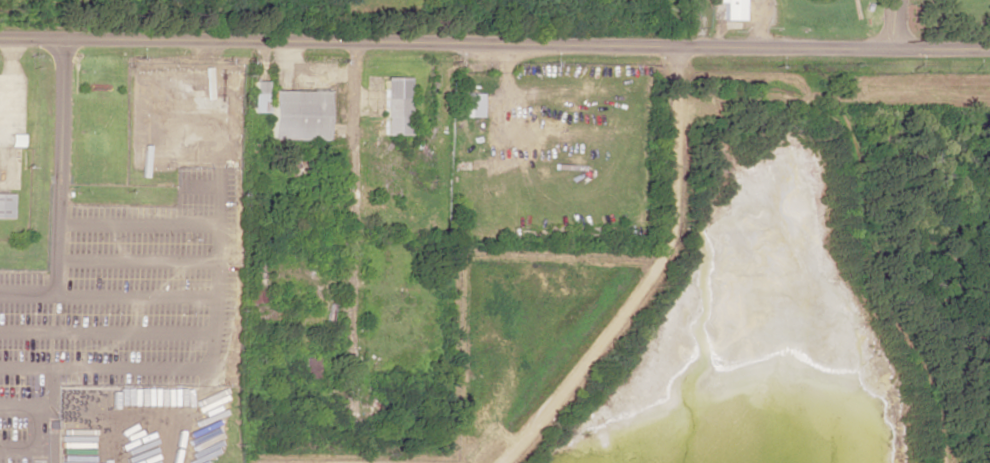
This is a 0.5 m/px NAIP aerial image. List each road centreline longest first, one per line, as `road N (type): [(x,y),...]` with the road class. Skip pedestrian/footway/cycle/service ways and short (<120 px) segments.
road 1 (tertiary): [(0,40),(989,50)]
road 2 (residential): [(674,47),(673,227),(656,271),(501,462)]
road 3 (residential): [(355,44),(349,424)]

